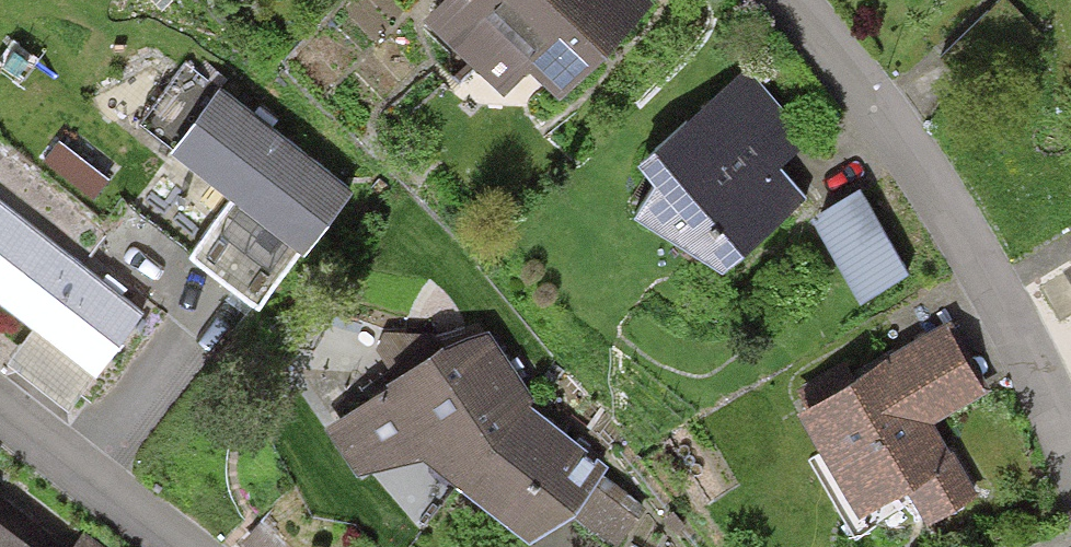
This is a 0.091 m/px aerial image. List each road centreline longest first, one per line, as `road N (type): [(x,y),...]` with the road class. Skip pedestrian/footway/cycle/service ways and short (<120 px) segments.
road 1 (residential): [(776,0),(940,212),(1070,456)]
road 2 (residential): [(173,546),(0,417)]

